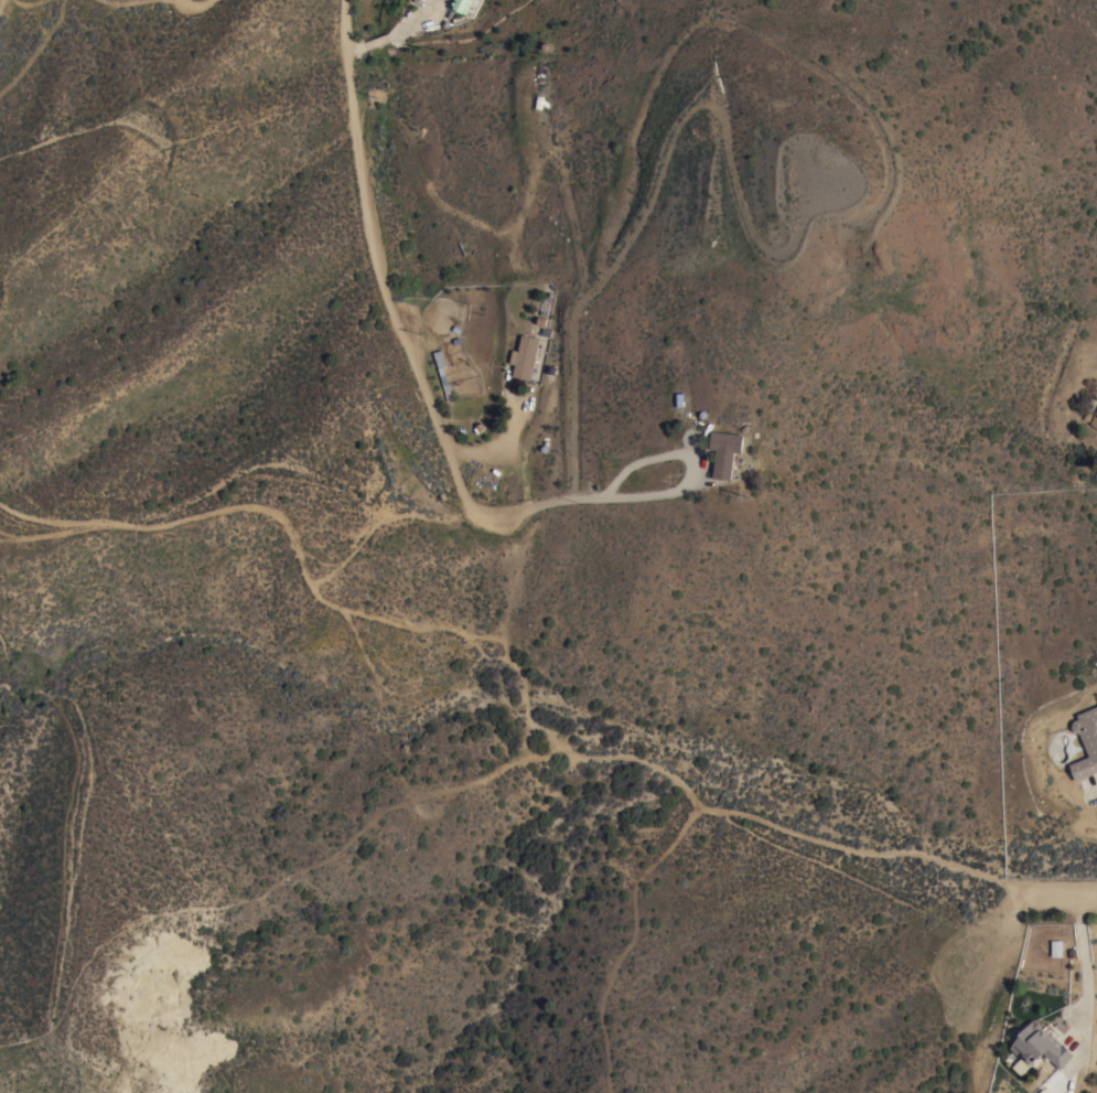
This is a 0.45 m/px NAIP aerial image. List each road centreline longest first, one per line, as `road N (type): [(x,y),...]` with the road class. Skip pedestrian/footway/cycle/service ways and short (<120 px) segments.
road 1 (residential): [(346,0),(366,208),(388,292),(470,495),(484,507),(619,485)]

